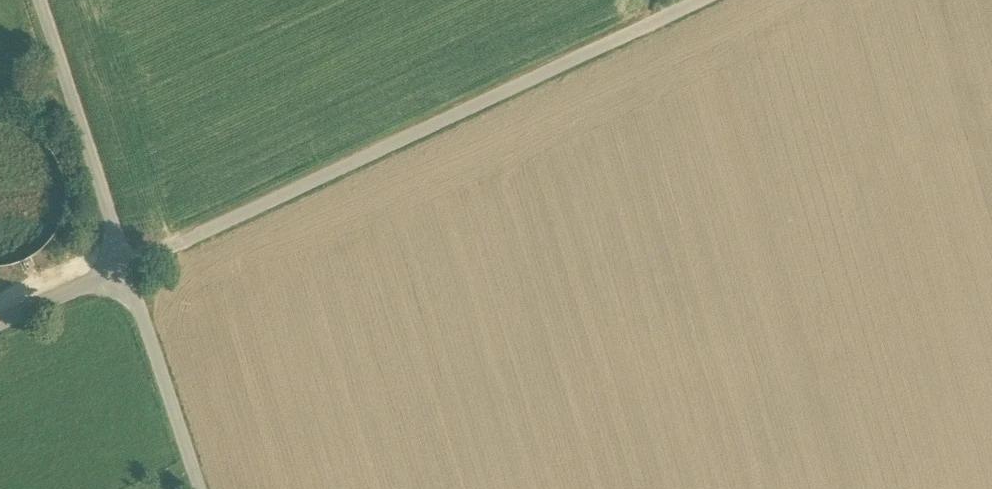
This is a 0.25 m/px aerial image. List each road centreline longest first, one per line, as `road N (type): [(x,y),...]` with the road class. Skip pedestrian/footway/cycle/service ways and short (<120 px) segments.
road 1 (track): [(126,267),(699,0)]
road 2 (track): [(39,0),(126,267)]
road 3 (track): [(126,267),(207,488)]
road 4 (track): [(126,267),(0,324)]

